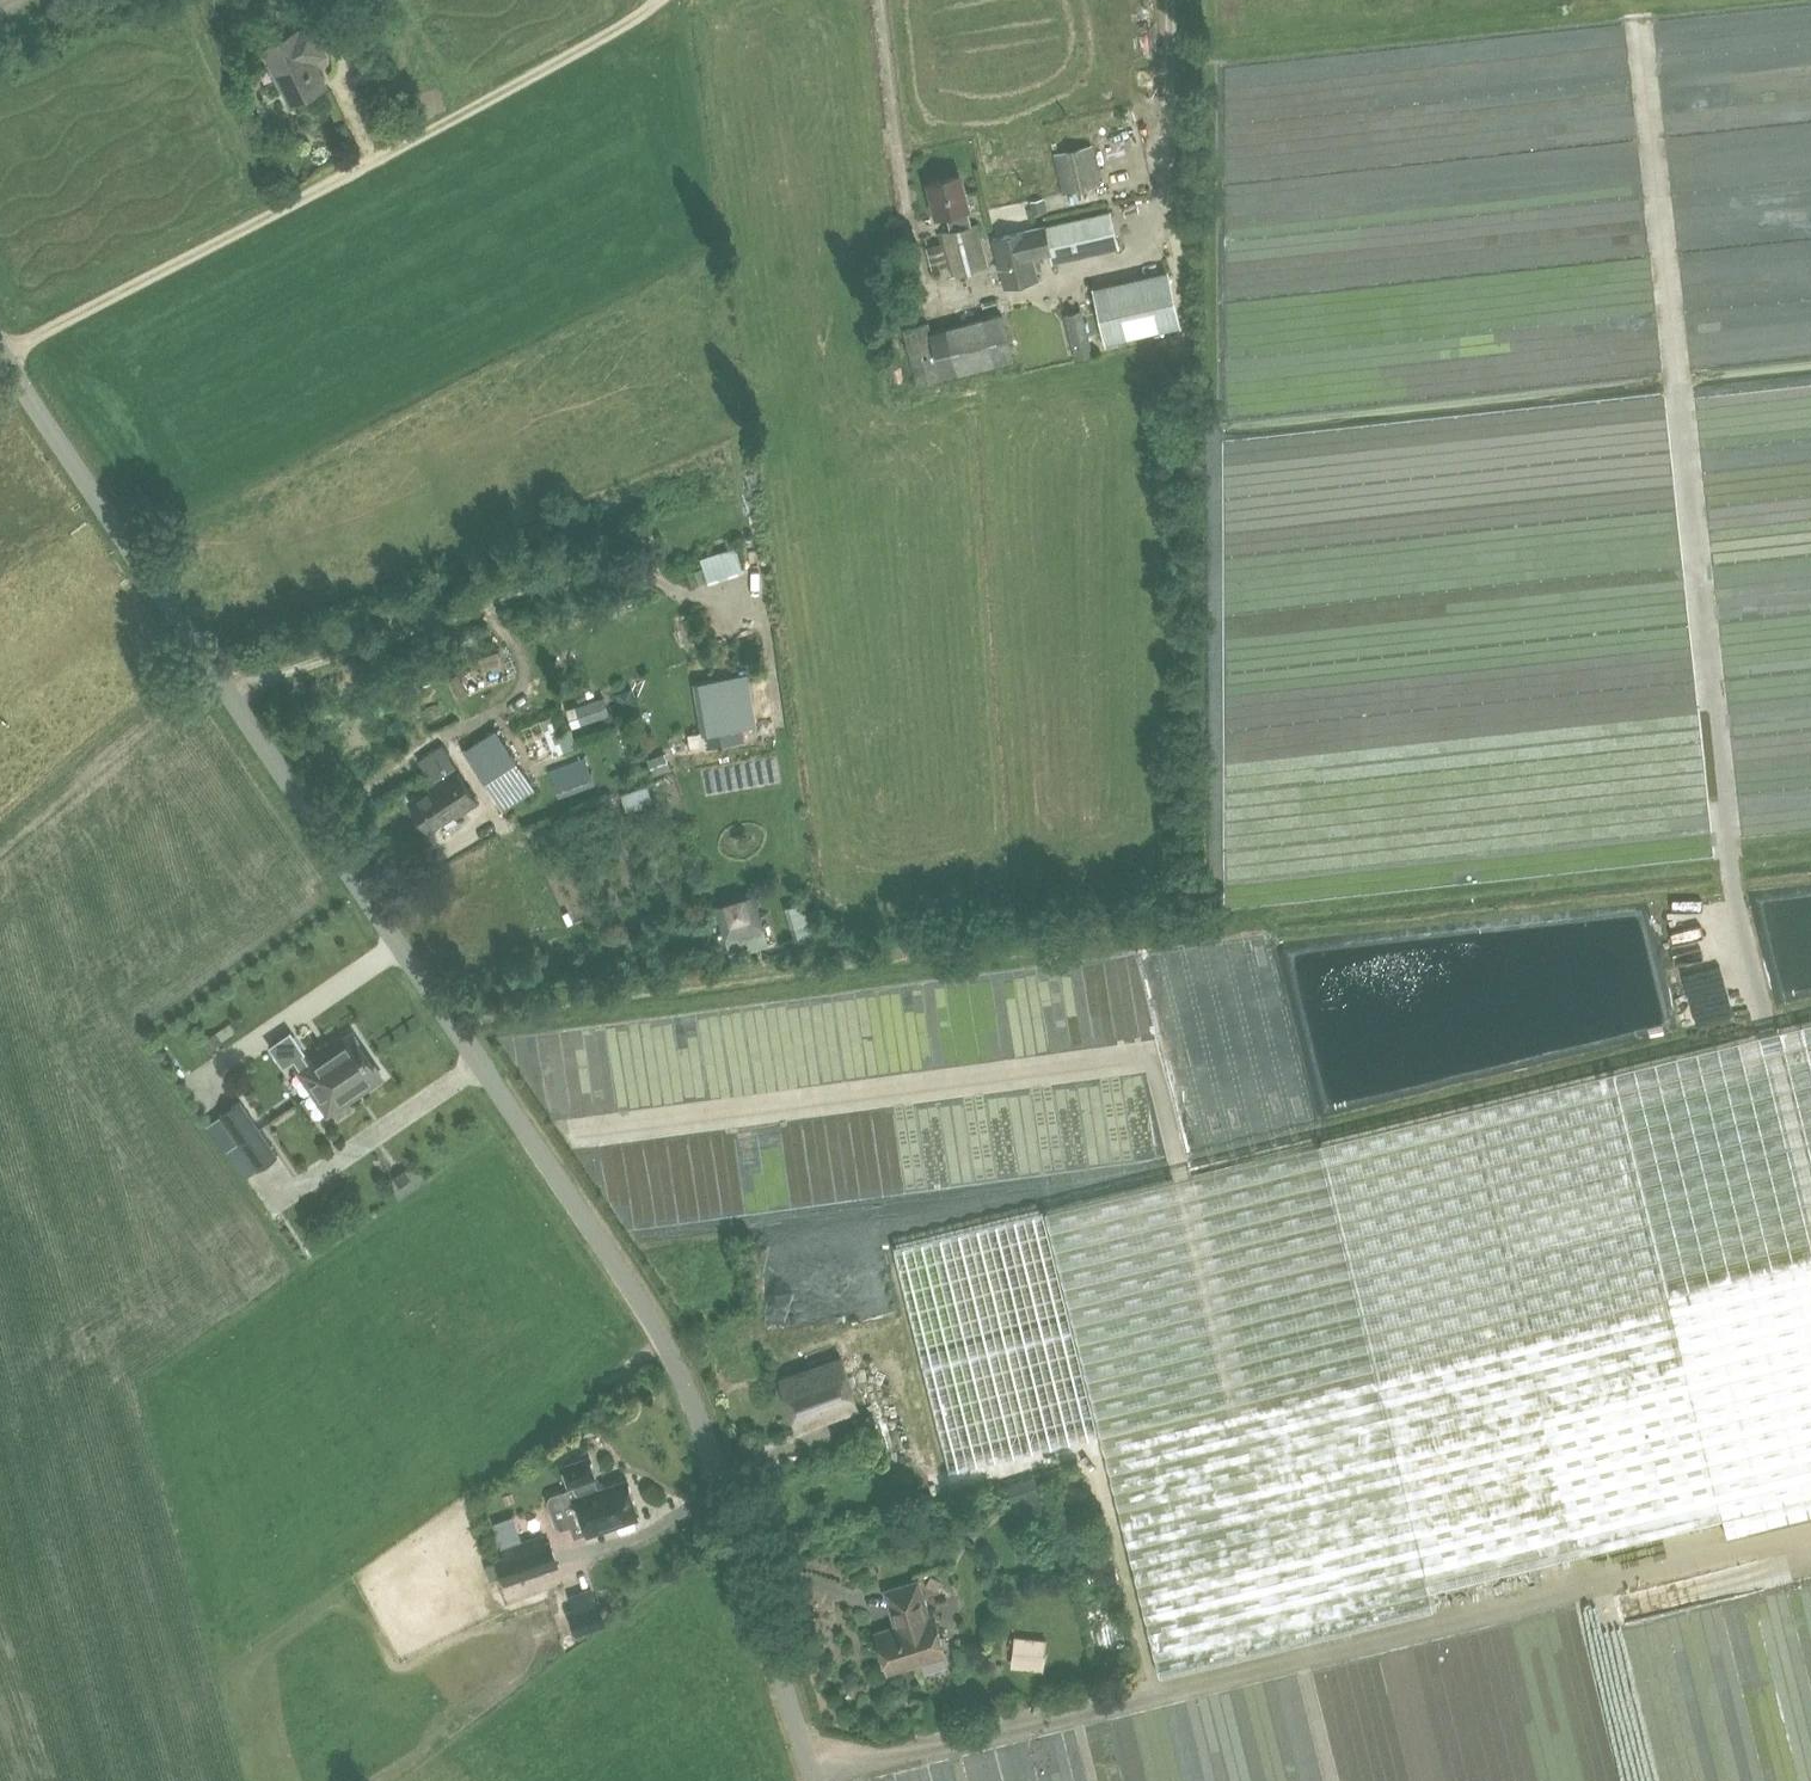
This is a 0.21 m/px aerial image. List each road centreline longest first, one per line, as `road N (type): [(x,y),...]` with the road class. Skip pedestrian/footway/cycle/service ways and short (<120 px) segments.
road 1 (unclassified): [(0,351),(649,1313),(696,1412),(812,1780)]
road 2 (unclassified): [(0,351),(656,0)]

